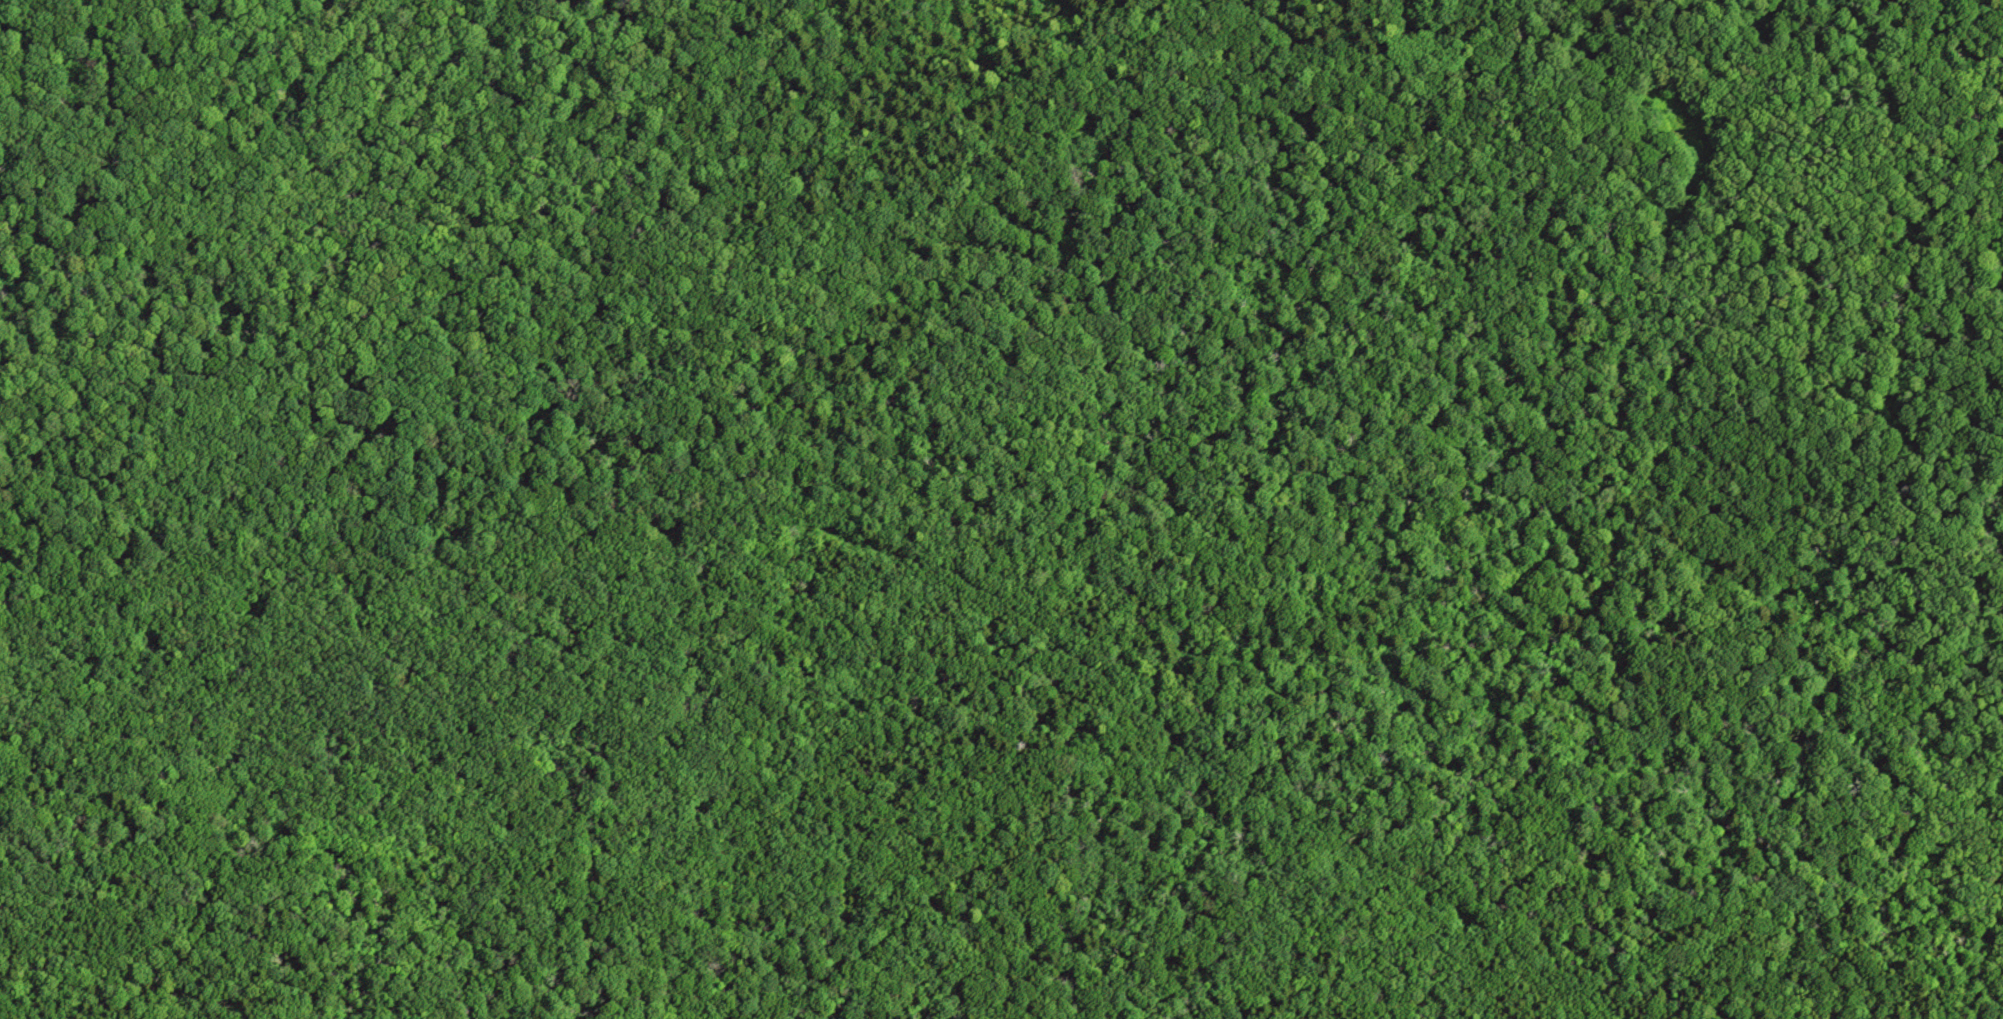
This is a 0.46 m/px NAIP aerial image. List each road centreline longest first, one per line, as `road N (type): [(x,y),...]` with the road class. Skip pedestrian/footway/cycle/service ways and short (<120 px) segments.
road 1 (track): [(1587,1018),(1425,882),(1299,818),(1066,644),(876,538),(793,519),(725,516),(639,528),(508,562),(176,581),(0,627)]

